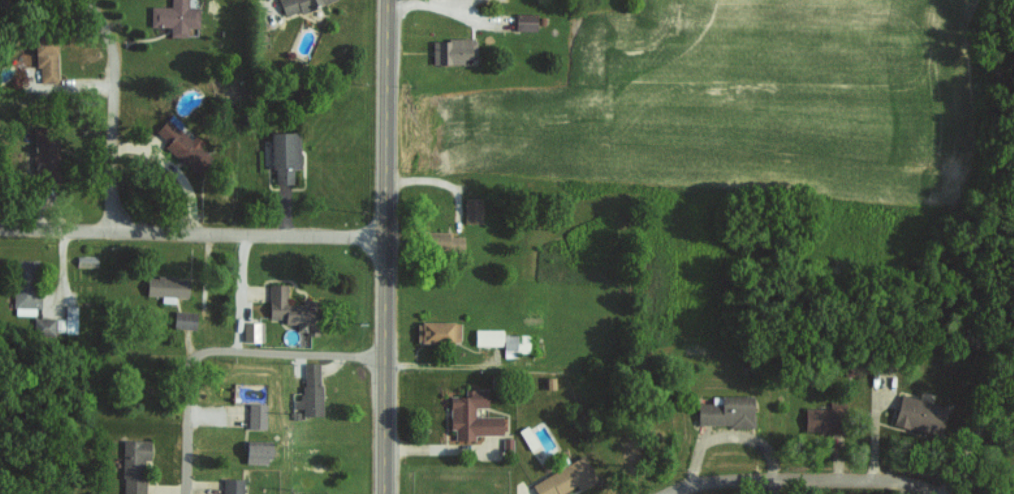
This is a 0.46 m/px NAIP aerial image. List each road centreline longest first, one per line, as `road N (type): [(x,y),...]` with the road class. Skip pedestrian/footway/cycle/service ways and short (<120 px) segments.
road 1 (secondary): [(380,493),(385,0)]
road 2 (residential): [(383,236),(0,229)]
road 3 (residential): [(925,493),(876,480),(731,477),(661,493)]
road 4 (residential): [(117,233),(112,134),(119,54),(87,0)]
road 5 (residential): [(191,361),(203,349),(382,356)]
road 6 (residential): [(188,493),(191,361)]

